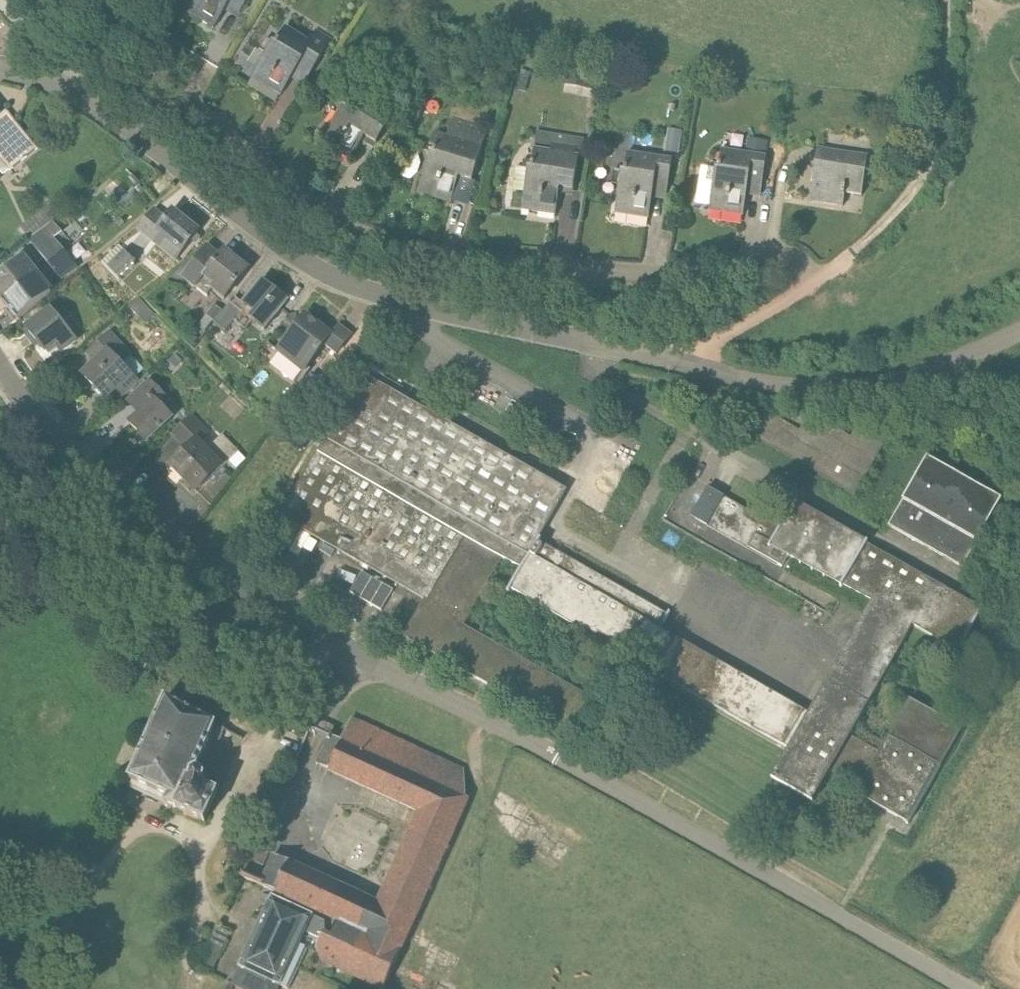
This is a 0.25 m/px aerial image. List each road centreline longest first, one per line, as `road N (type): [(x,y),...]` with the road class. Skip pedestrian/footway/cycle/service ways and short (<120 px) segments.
road 1 (unclassified): [(967,988),(171,543),(94,482),(0,364)]
road 2 (residential): [(180,73),(187,97),(289,188),(411,250),(658,272),(774,254),(797,260),(813,280)]
road 3 (residential): [(67,89),(106,109),(328,273),(418,305),(675,361)]
road 4 (track): [(304,685),(220,616),(135,565),(46,551),(0,558)]
road 5 (track): [(853,251),(930,158),(947,0)]
road 6 (residential): [(675,361),(792,384),(917,371)]
road 7 (residential): [(813,280),(675,361)]

